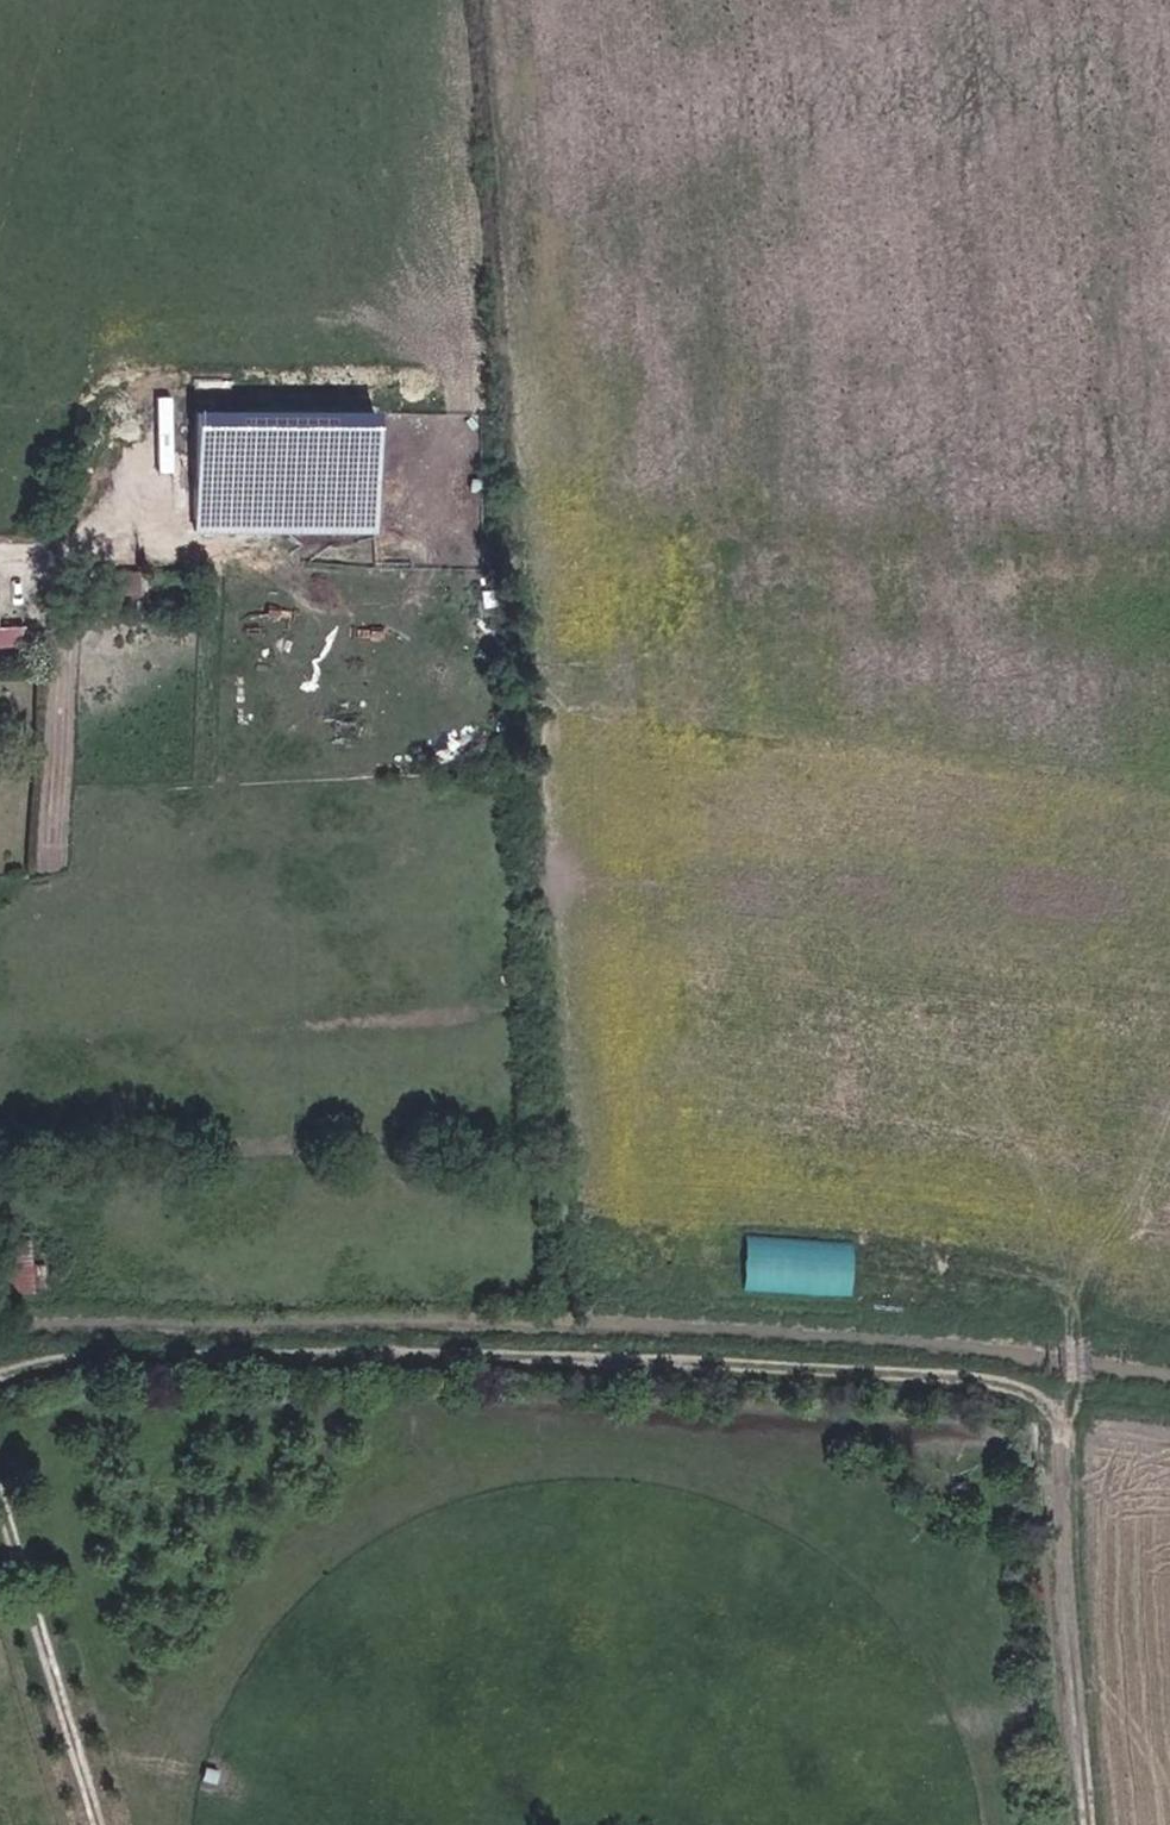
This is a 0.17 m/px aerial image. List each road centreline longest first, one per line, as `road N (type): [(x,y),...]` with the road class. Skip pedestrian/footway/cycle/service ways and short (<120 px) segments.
road 1 (track): [(106,1824),(0,1464)]
road 2 (track): [(1169,1125),(1087,1306),(1086,1396)]

